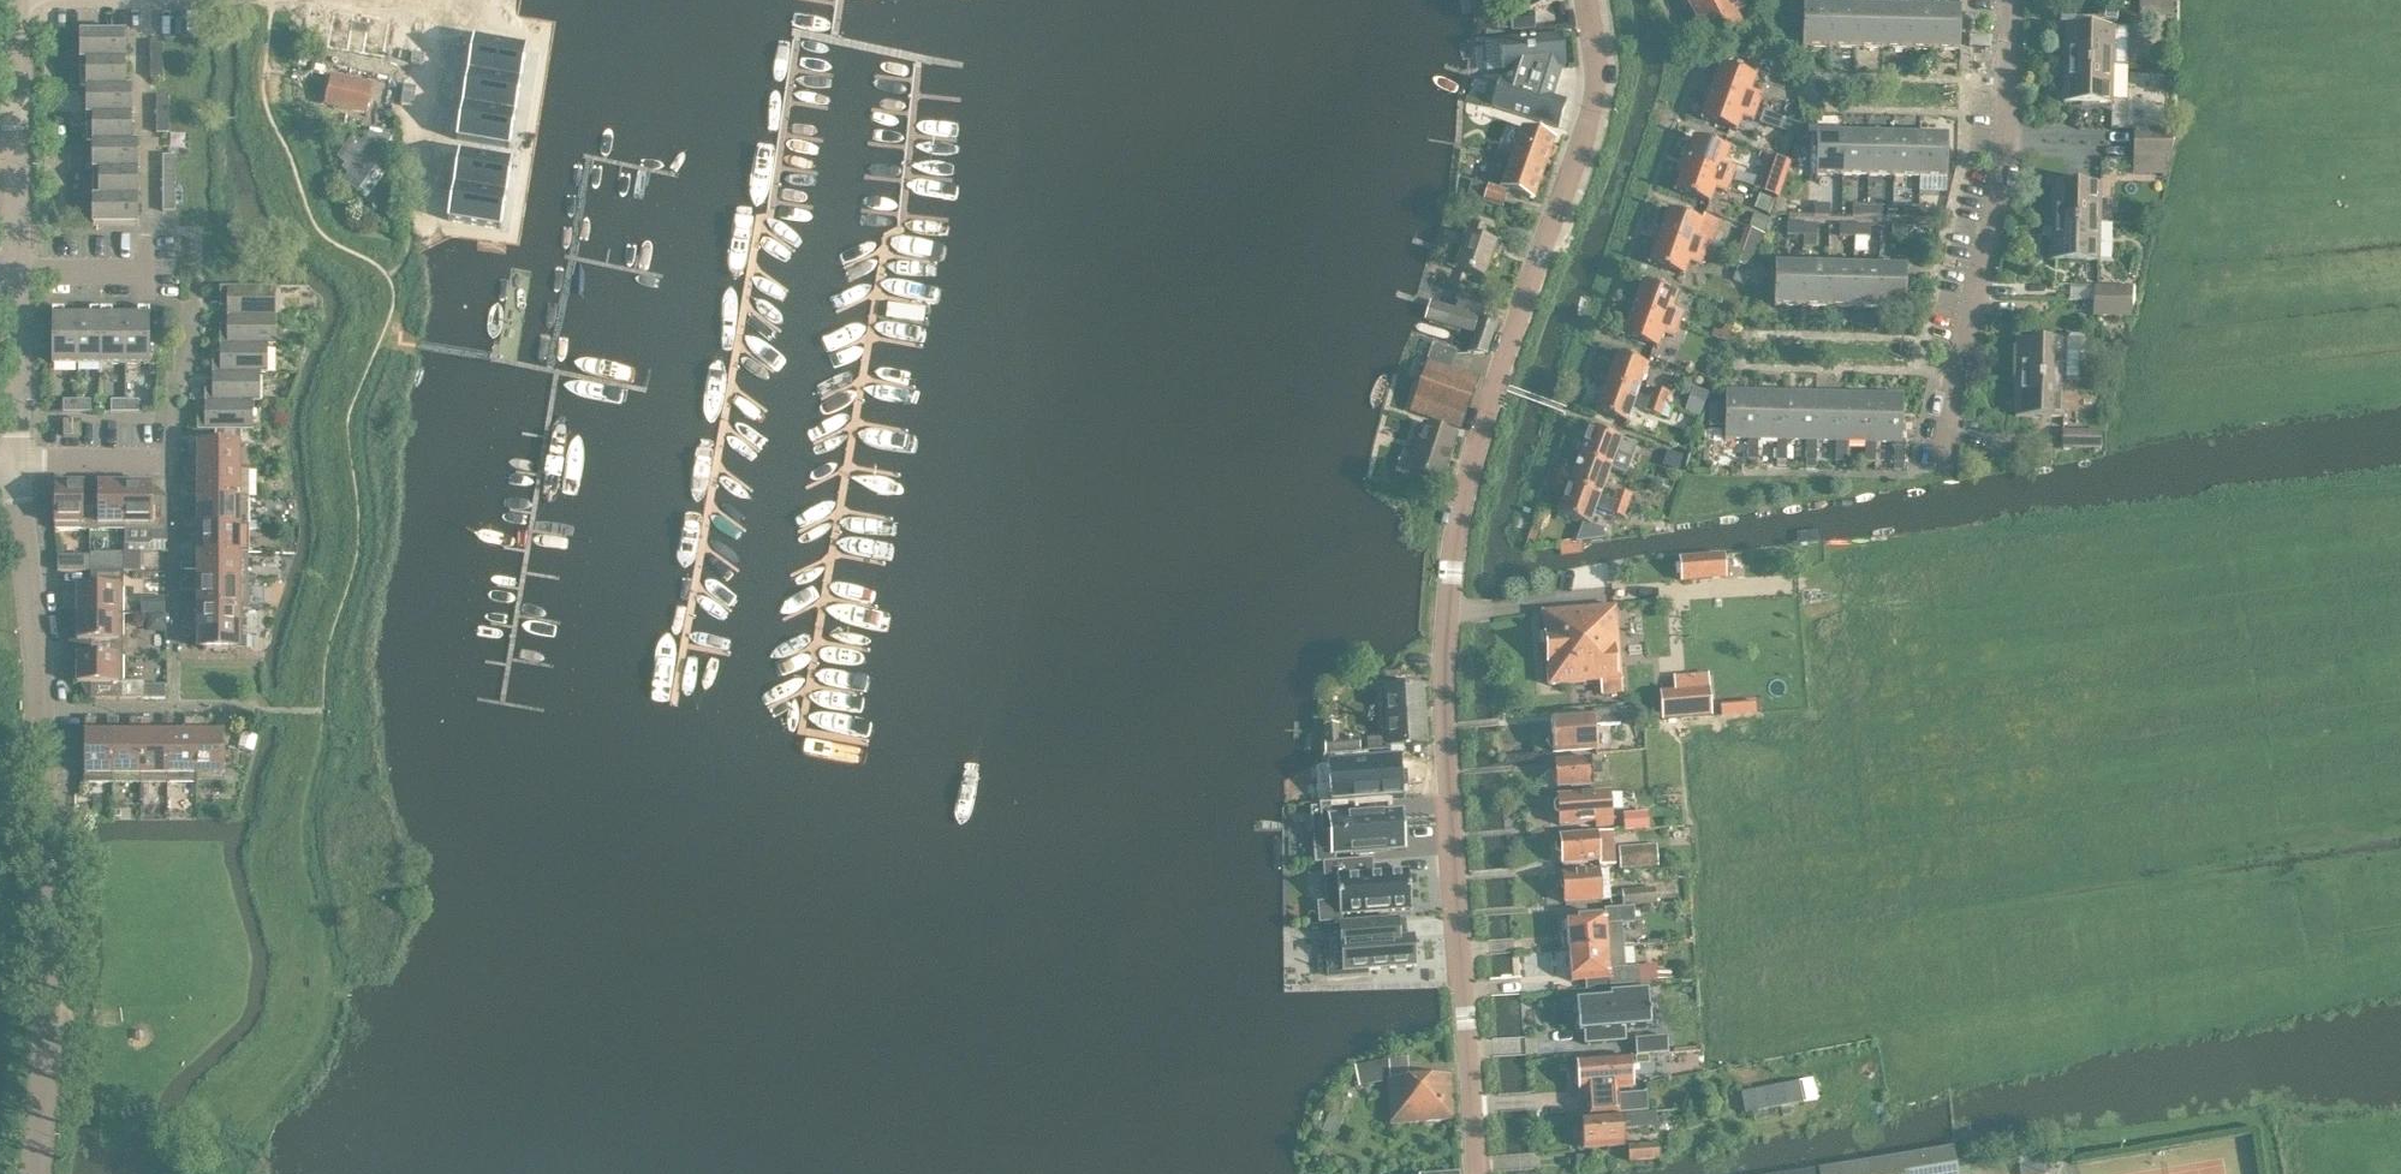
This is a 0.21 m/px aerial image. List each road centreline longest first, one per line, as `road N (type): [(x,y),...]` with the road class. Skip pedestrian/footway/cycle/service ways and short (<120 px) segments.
road 1 (tertiary): [(1476,1173),(1442,686),(1448,608),(1497,383),(1592,118),(1599,59),(1589,0)]
road 2 (residential): [(1936,460),(2009,160),(2012,0)]
road 3 (unclassified): [(36,1173),(47,1073),(42,708)]
road 4 (residential): [(17,270),(18,0)]
road 5 (residential): [(42,708),(16,465)]
road 6 (residential): [(16,465),(17,270)]
road 7 (residential): [(16,465),(48,457),(166,458)]

